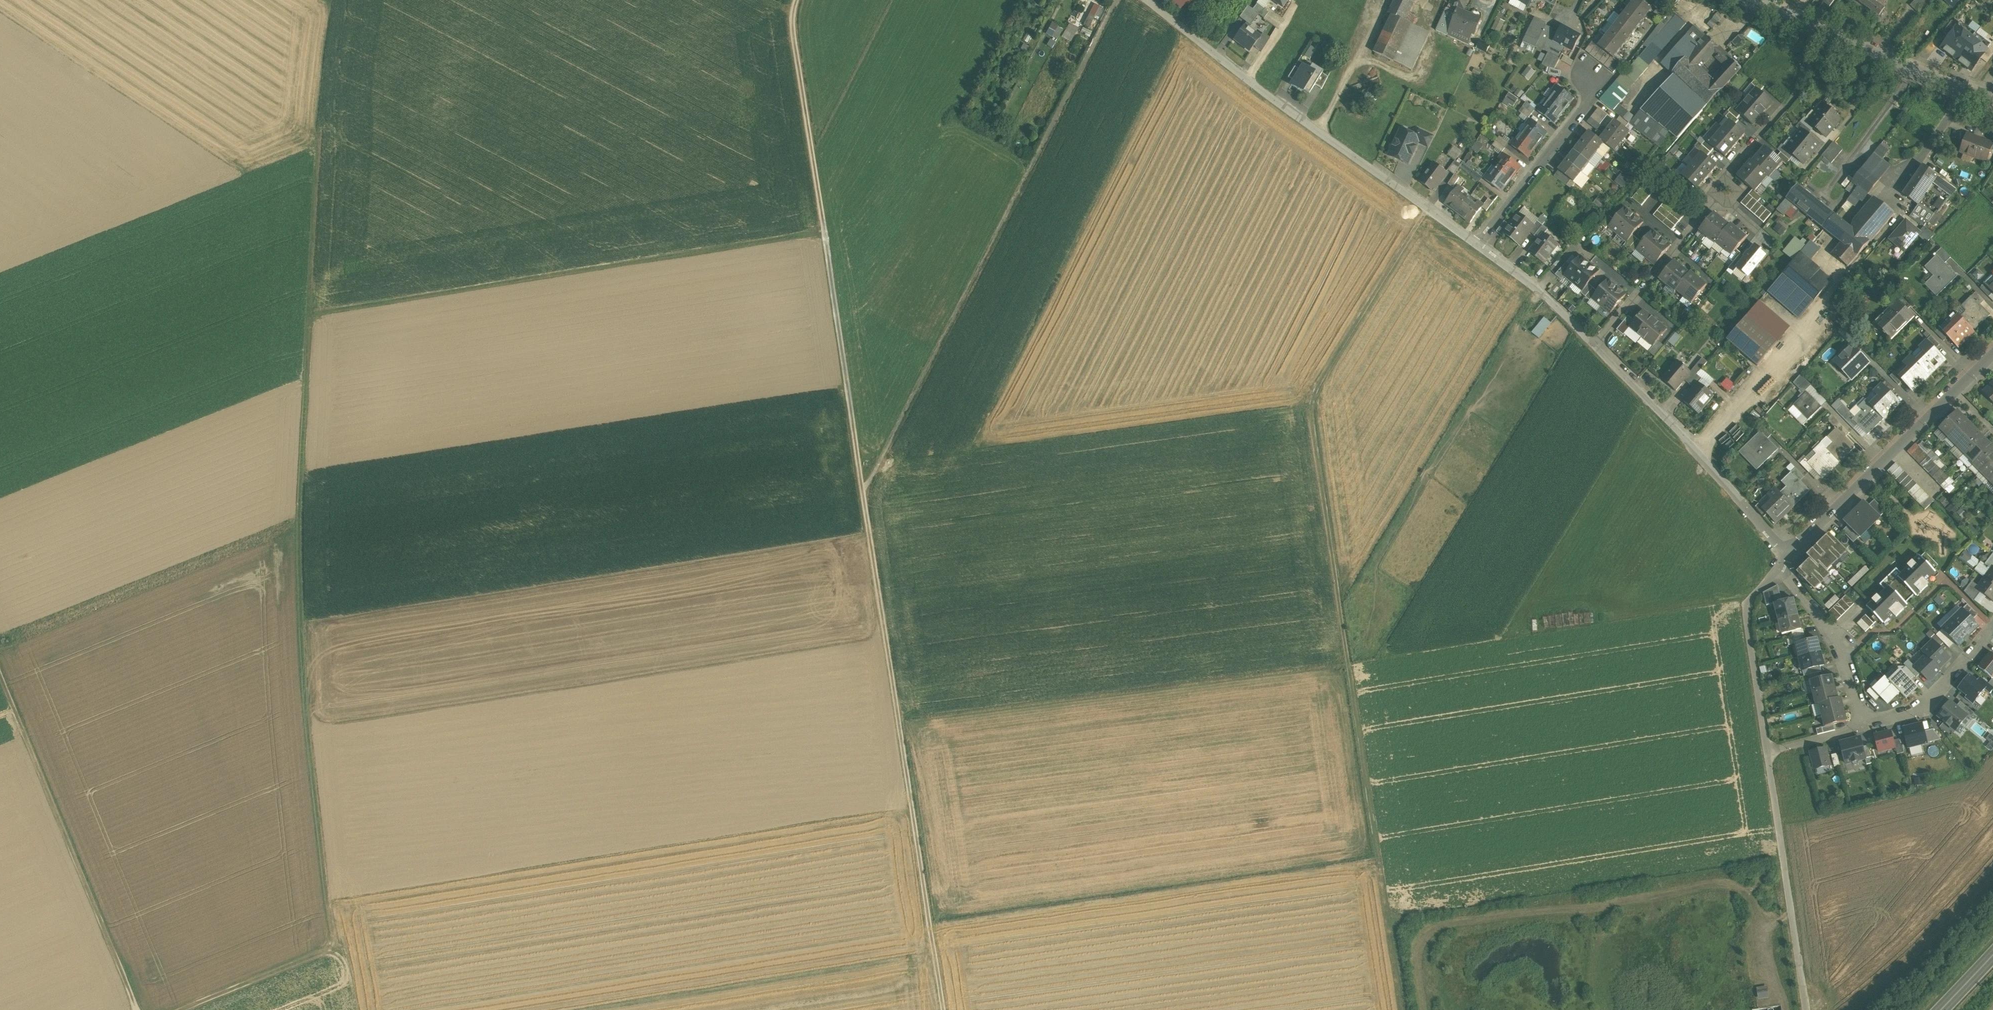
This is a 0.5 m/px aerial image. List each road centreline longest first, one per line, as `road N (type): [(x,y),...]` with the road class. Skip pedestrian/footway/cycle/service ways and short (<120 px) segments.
road 1 (track): [(796,0),(793,29),(943,1009)]
road 2 (track): [(179,1009),(327,951),(330,934),(302,650),(299,516),(317,126)]
road 3 (track): [(1428,209),(1311,401),(1310,418),(1401,1009)]
road 4 (track): [(1116,0),(864,493)]
road 5 (track): [(308,313),(824,231)]
road 6 (track): [(1782,560),(1747,616),(1806,1009)]
road 7 (residential): [(1144,0),(1477,244)]
road 8 (track): [(0,677),(136,1009)]
road 9 (residential): [(1782,560),(1992,354)]
road 10 (residential): [(1594,346),(1782,560)]
road 11 (tertiary): [(1992,99),(1763,0)]
road 12 (residential): [(1864,724),(1834,634),(1782,560)]
road 13 (residential): [(1477,244),(1586,105)]
road 14 (residential): [(1864,724),(1922,710),(1992,627)]
road 15 (residential): [(1477,244),(1594,346)]

